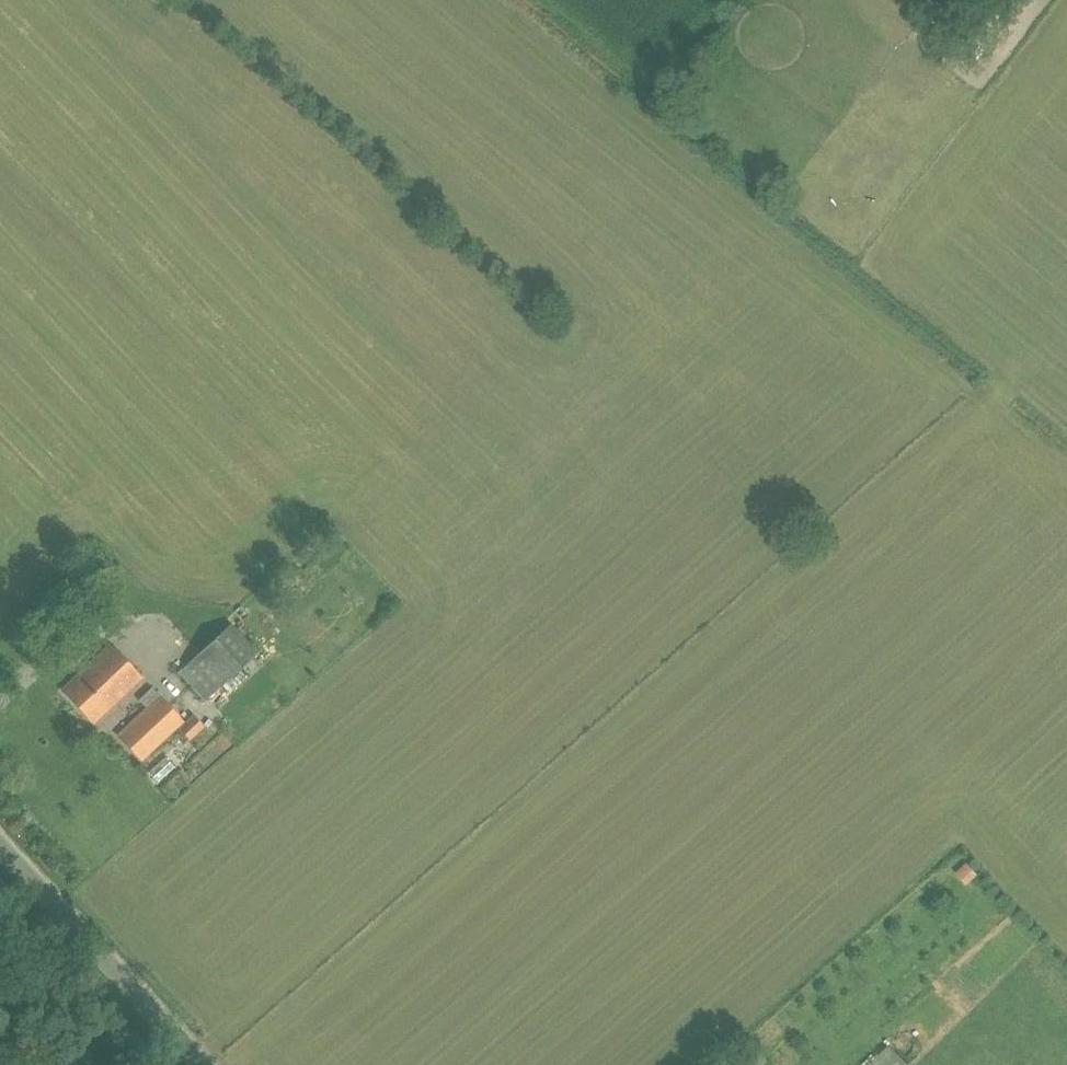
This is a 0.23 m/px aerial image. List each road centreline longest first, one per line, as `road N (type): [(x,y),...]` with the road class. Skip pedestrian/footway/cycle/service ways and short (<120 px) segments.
road 1 (unclassified): [(200,1064),(0,851)]

